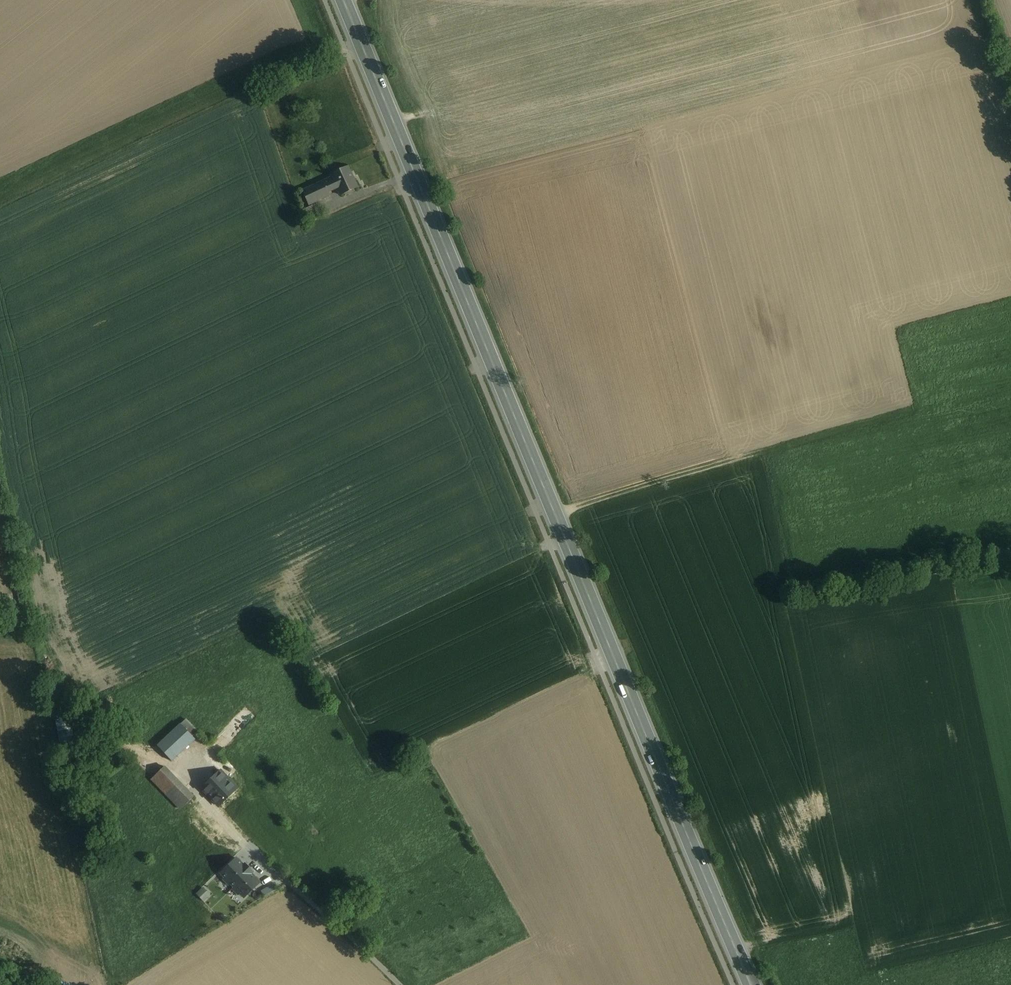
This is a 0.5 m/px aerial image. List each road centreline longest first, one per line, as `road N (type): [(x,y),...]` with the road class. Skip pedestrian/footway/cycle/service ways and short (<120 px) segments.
road 1 (primary): [(345,0),(750,984)]
road 2 (track): [(914,409),(554,514)]

